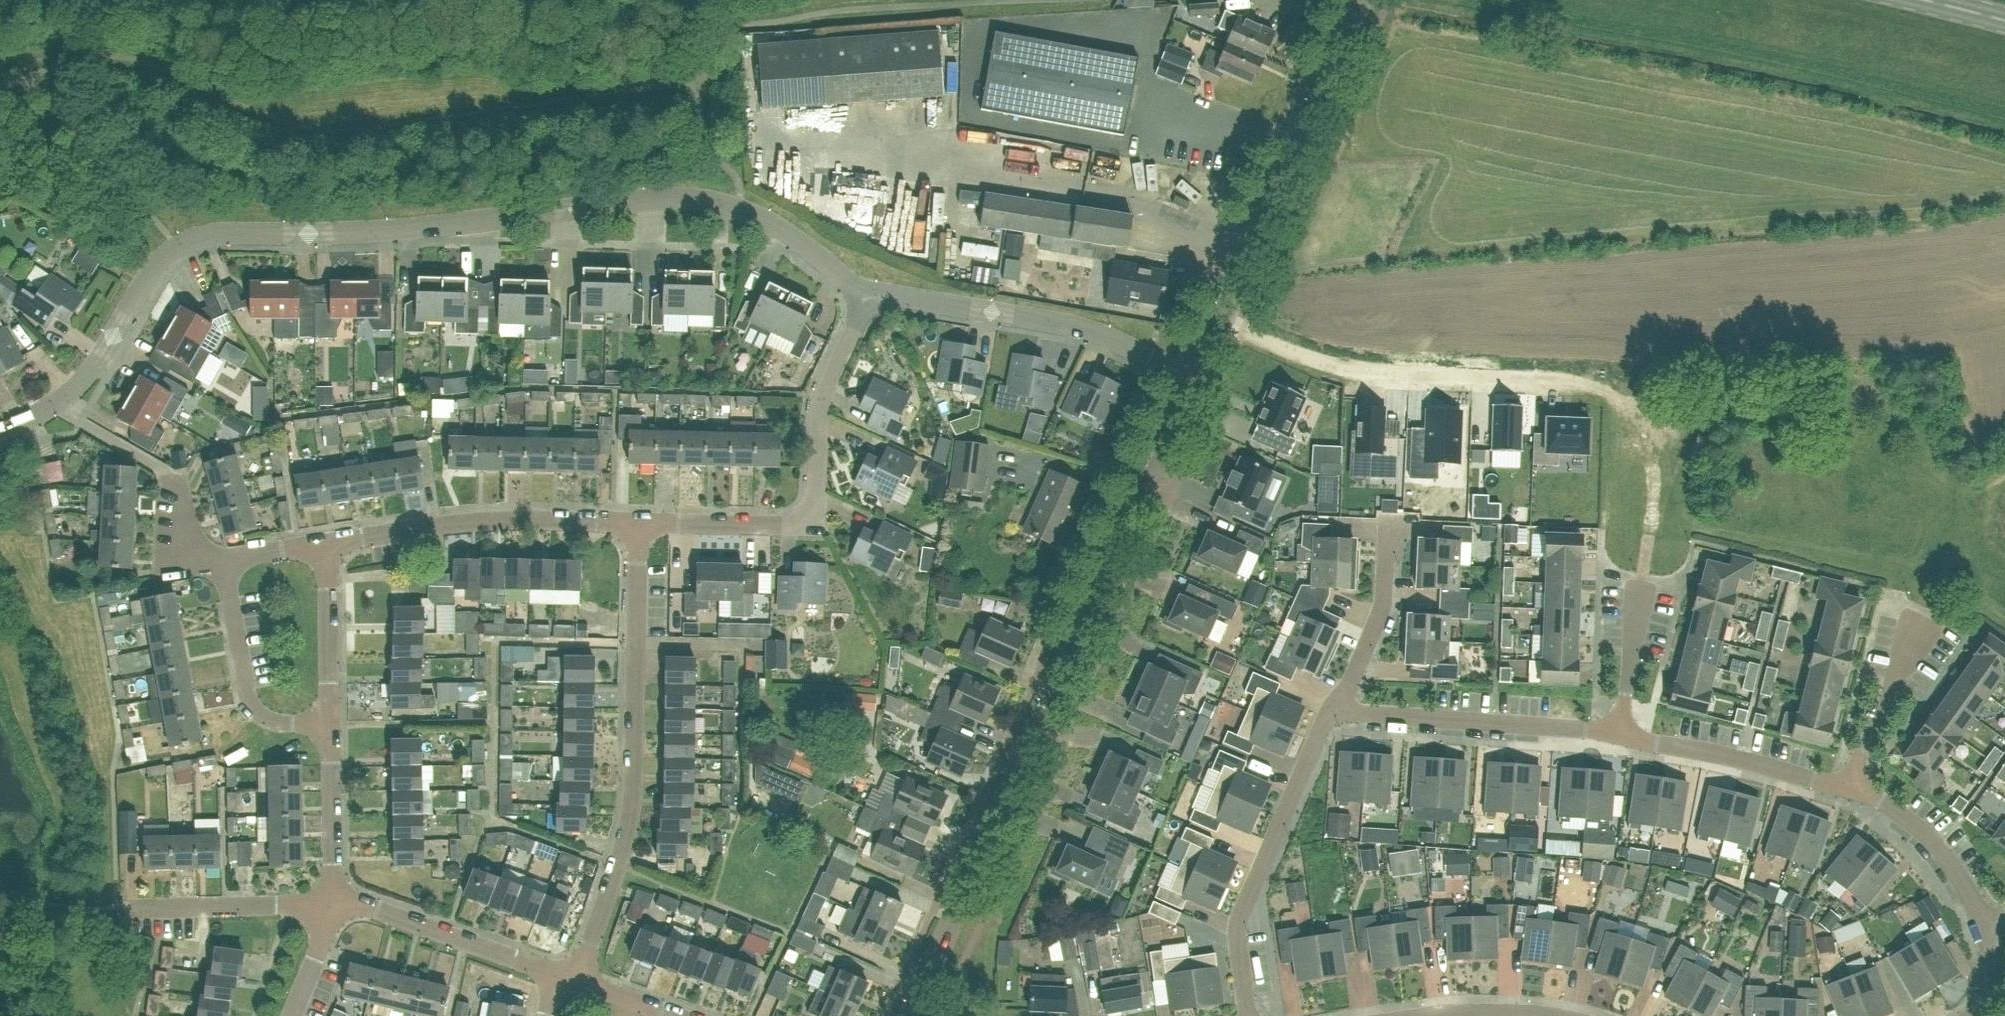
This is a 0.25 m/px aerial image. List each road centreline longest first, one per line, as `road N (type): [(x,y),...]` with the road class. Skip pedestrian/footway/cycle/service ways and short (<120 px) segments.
road 1 (unclassified): [(61,405),(168,256),(195,233),(657,200),(740,206),(799,240),(870,300)]
road 2 (unclassified): [(909,1015),(1196,381)]
road 3 (track): [(1639,590),(1656,495),(1651,458),(1630,415),(1586,385),(1348,373),(1219,325)]
road 4 (residential): [(576,983),(630,827),(640,528)]
road 5 (unclassified): [(1196,381),(1359,0)]
road 6 (residential): [(640,528),(794,529),(815,517),(819,419),(870,300)]
road 7 (unclassified): [(870,300),(1084,330),(1196,381)]
road 8 (residential): [(1332,706),(1239,930),(1252,1015)]
road 9 (residential): [(327,548),(502,521),(640,528)]
road 10 (residential): [(1623,736),(1332,706)]
road 11 (residential): [(224,560),(179,554),(165,474),(61,405)]
road 12 (residential): [(332,721),(285,722),(247,704),(224,560)]
road 13 (residential): [(1851,790),(1623,736)]
road 14 (residential): [(553,975),(362,906),(331,903)]
road 15 (residential): [(331,903),(127,908)]
road 16 (residential): [(1987,928),(1947,858),(1904,817),(1851,790)]
road 17 (residential): [(1332,706),(1352,683),(1384,604),(1388,524)]
road 18 (residential): [(1851,790),(1930,611)]
road 19 (residential): [(331,903),(332,721)]
road 20 (residential): [(332,721),(327,548)]
road 21 (residential): [(1623,736),(1639,590)]
road 22 (unclassified): [(1432,1015),(1559,1015)]
road 23 (residential): [(290,1015),(331,903)]

